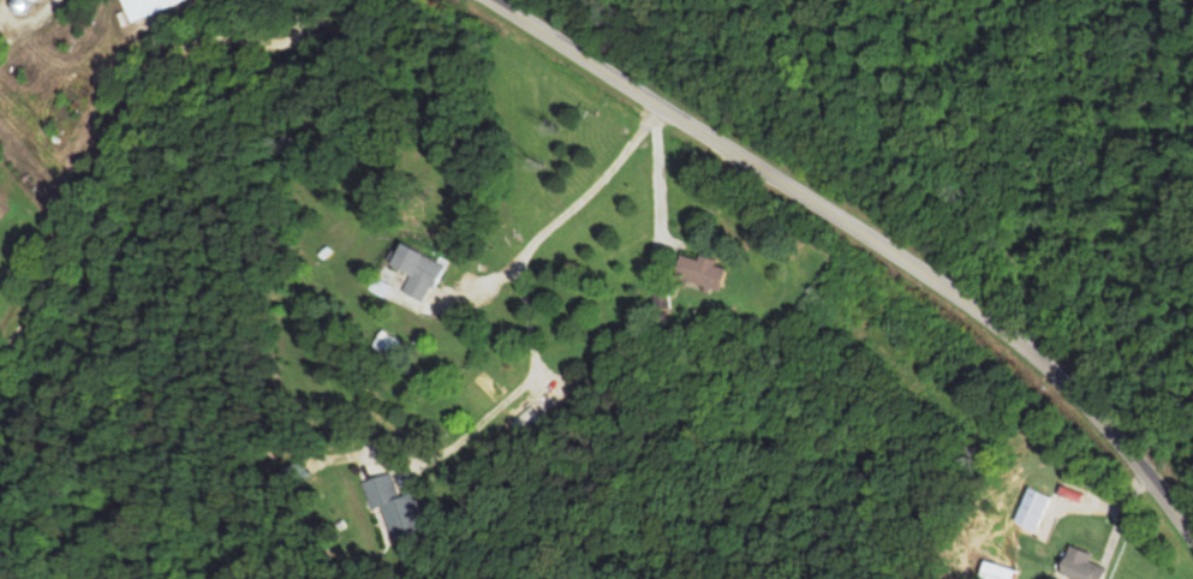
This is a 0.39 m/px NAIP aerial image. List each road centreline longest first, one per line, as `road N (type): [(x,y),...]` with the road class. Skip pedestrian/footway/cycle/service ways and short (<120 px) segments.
road 1 (tertiary): [(1192,540),(1085,400),(1020,340),(931,274),(501,0)]
road 2 (residential): [(0,363),(114,156),(231,59),(339,26),(363,0)]

